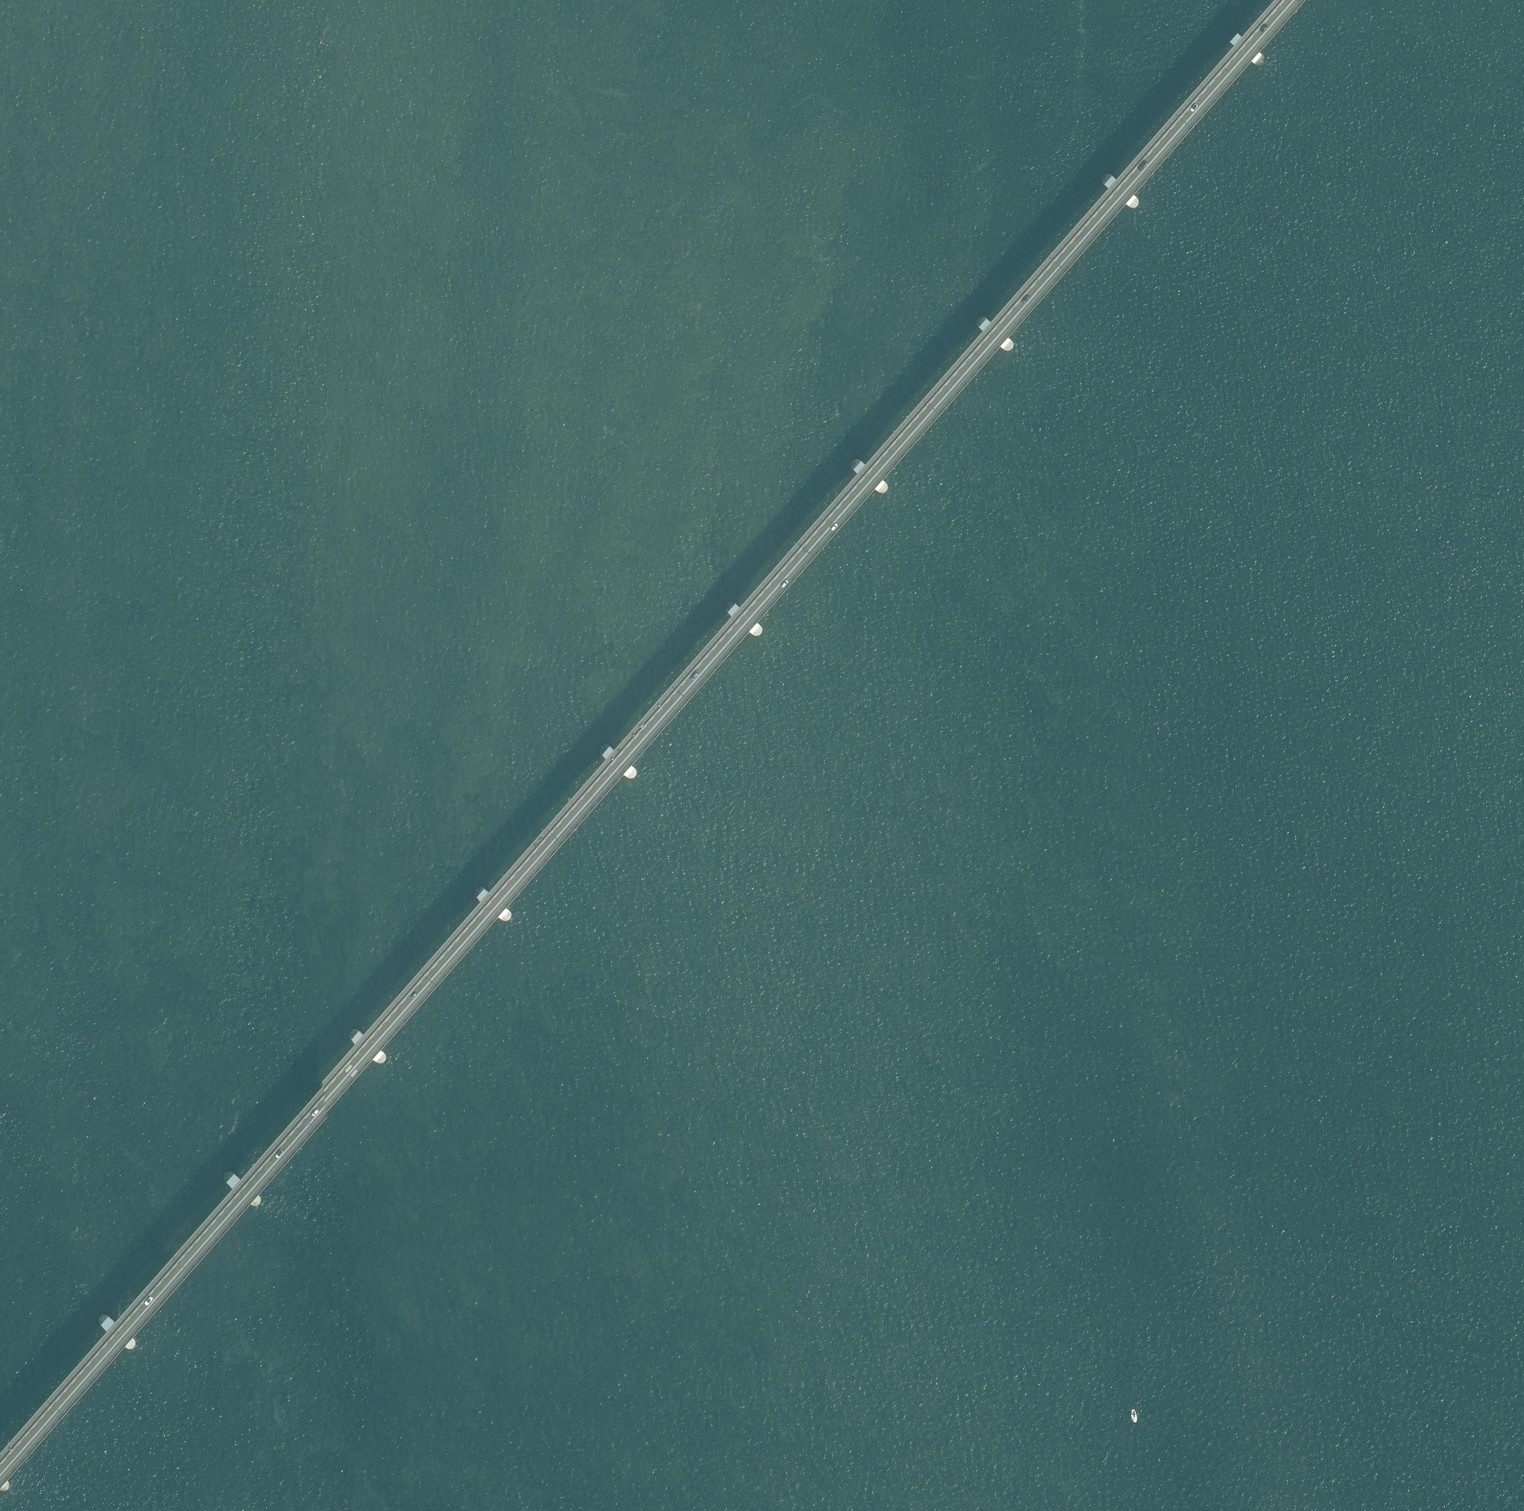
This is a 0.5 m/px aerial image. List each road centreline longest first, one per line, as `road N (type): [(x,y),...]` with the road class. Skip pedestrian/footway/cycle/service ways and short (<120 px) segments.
road 1 (primary): [(0,1468),(1293,0)]

